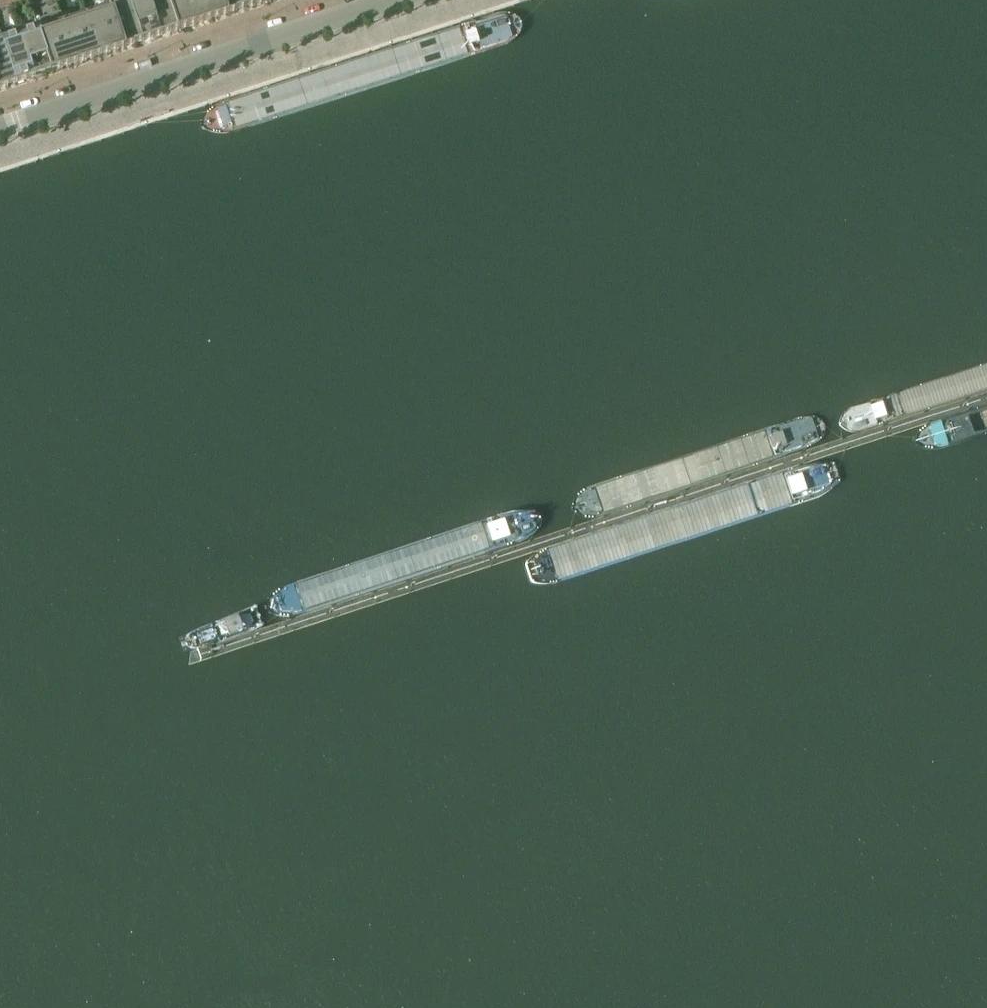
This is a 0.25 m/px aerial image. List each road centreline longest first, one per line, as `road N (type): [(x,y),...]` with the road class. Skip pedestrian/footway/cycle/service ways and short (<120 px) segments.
road 1 (residential): [(401,0),(0,129)]

